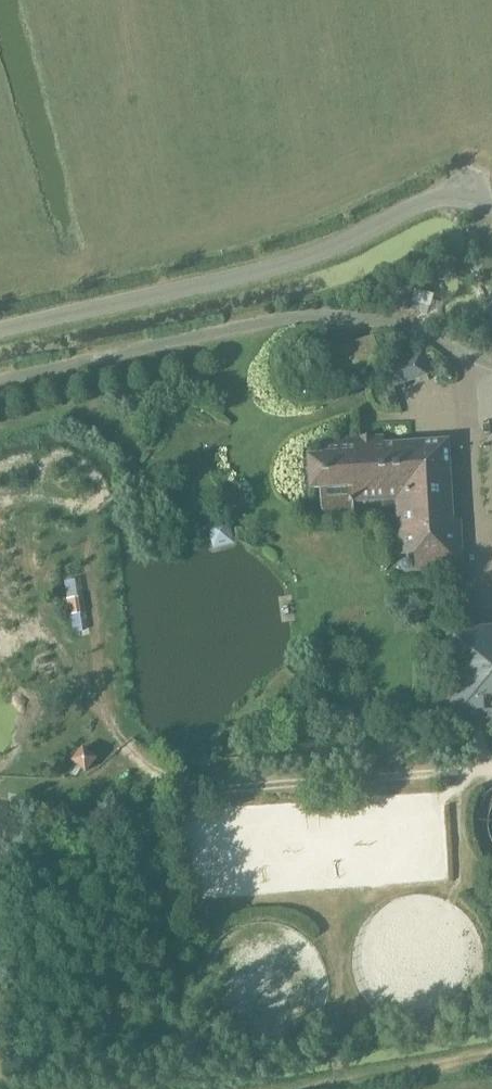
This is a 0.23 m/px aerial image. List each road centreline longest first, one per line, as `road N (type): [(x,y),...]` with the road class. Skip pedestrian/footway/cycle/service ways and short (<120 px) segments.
road 1 (track): [(491,364),(397,328),(304,318),(0,383)]

